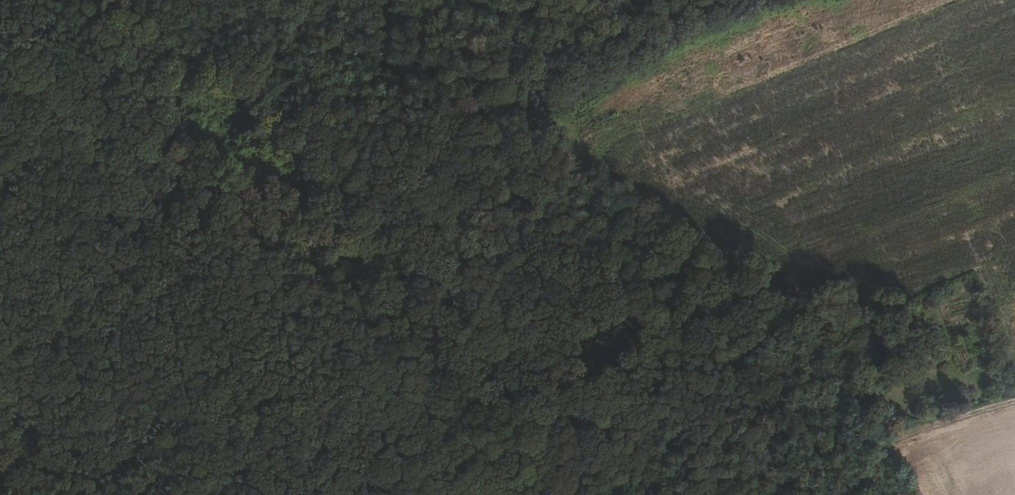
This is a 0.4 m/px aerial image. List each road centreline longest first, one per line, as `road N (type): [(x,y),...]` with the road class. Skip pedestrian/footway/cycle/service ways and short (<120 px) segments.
road 1 (track): [(805,494),(886,442),(1014,403)]

